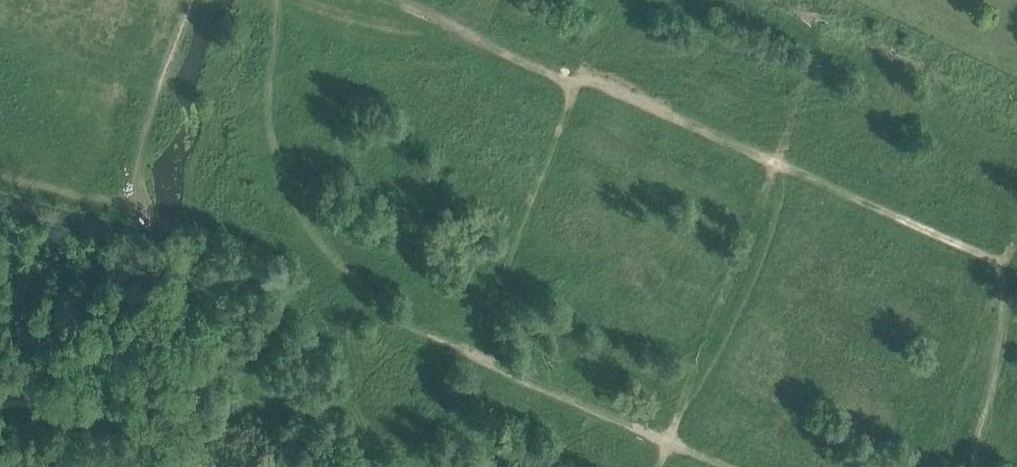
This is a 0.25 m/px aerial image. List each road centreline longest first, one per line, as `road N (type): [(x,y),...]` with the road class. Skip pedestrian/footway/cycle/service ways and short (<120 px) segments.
road 1 (track): [(392,0),(560,77),(607,84),(994,261),(984,343),(932,466)]
road 2 (track): [(728,466),(516,370),(474,339),(531,171),(583,79)]
road 3 (track): [(779,165),(671,440)]
road 4 (track): [(137,210),(138,167),(191,0)]

